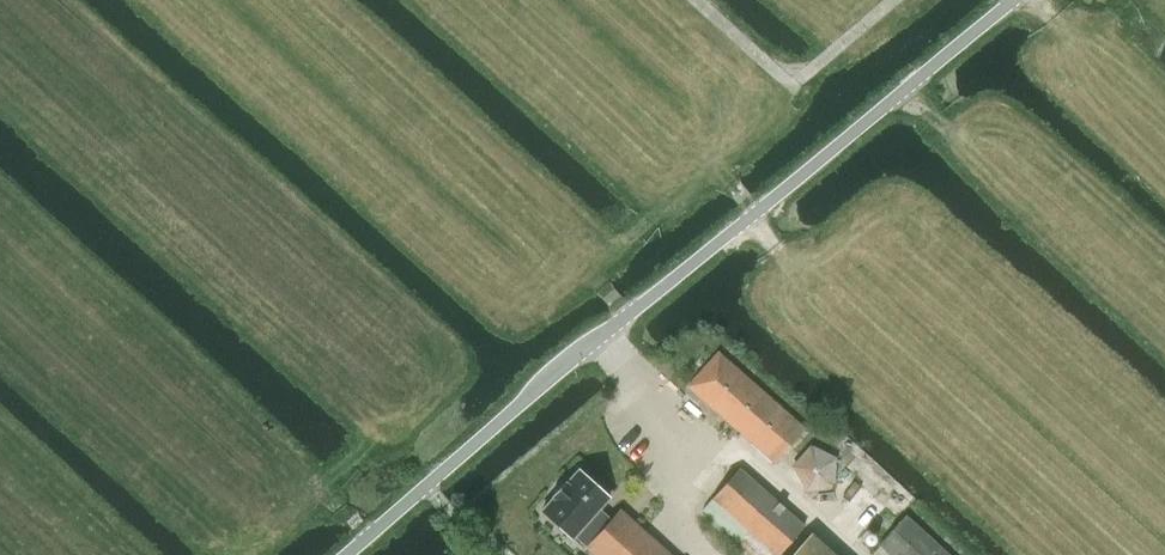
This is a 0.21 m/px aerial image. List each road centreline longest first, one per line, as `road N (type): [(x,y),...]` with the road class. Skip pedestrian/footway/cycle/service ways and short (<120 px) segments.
road 1 (unclassified): [(343,554),(1007,0)]
road 2 (track): [(892,0),(784,81),(694,0)]
road 3 (track): [(794,262),(713,164)]

